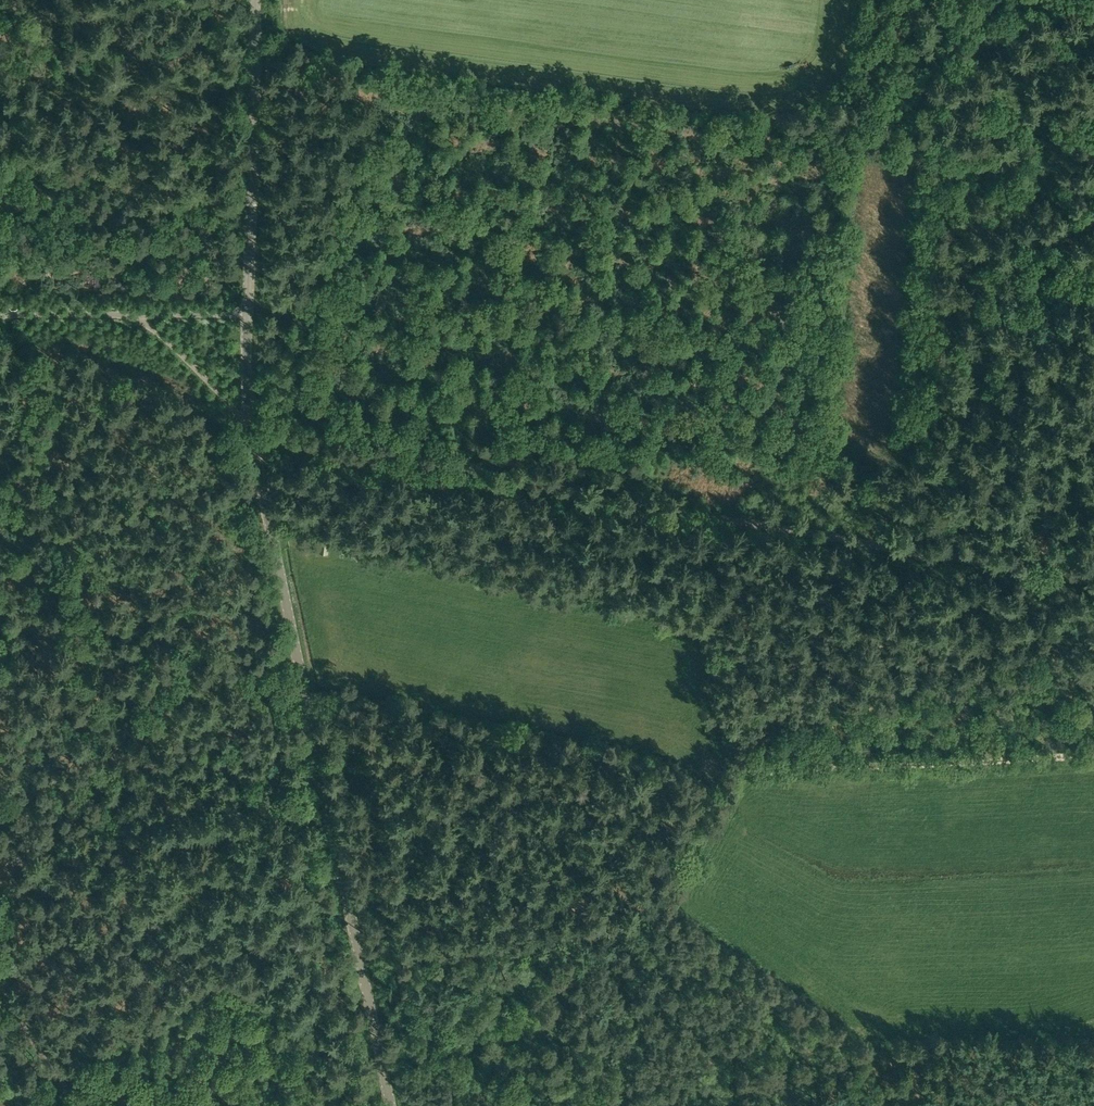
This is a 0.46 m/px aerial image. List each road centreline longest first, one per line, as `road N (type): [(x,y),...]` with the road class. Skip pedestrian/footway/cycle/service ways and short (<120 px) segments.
road 1 (track): [(253,448),(443,490),(1093,588)]
road 2 (unclassified): [(392,1105),(251,427)]
road 3 (unclassified): [(248,316),(255,0)]
road 4 (track): [(1093,755),(826,770)]
road 5 (unclassified): [(251,427),(134,315)]
road 6 (unclassified): [(134,315),(0,316)]

